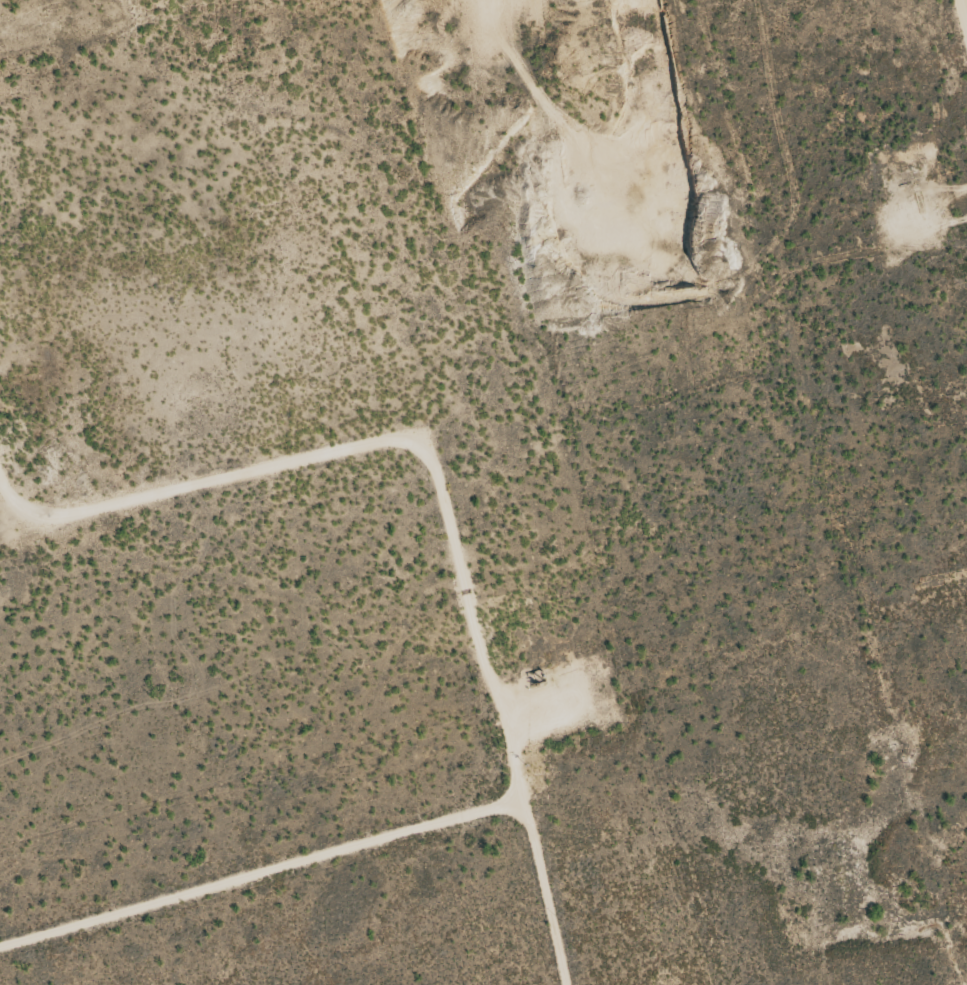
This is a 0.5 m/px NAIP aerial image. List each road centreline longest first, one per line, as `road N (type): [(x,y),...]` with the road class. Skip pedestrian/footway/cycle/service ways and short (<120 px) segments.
road 1 (track): [(563,984),(443,490),(422,448),(395,437),(106,514),(37,522),(0,487)]

